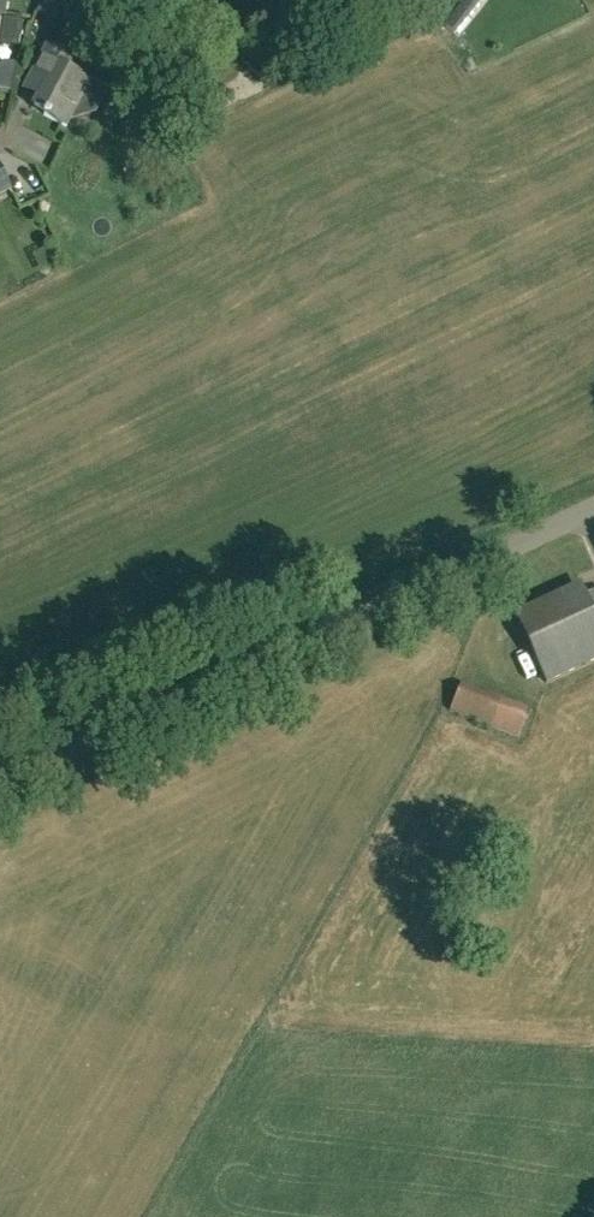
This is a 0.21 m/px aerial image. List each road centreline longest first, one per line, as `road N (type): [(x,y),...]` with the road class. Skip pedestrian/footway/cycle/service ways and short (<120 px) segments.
road 1 (unclassified): [(0,783),(593,513)]

